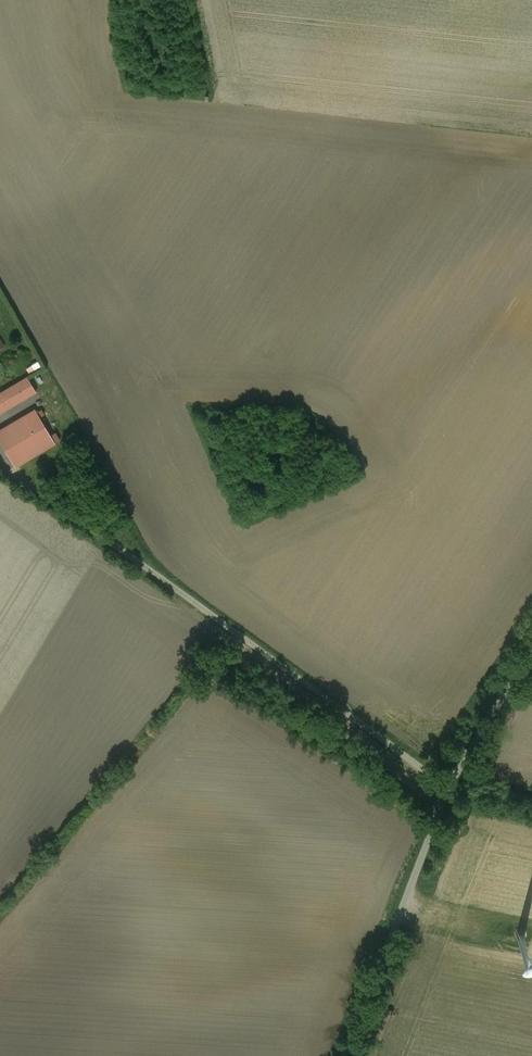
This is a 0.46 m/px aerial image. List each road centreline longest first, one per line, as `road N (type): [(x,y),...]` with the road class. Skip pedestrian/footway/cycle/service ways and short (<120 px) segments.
road 1 (unclassified): [(531,657),(449,786),(343,1055)]

